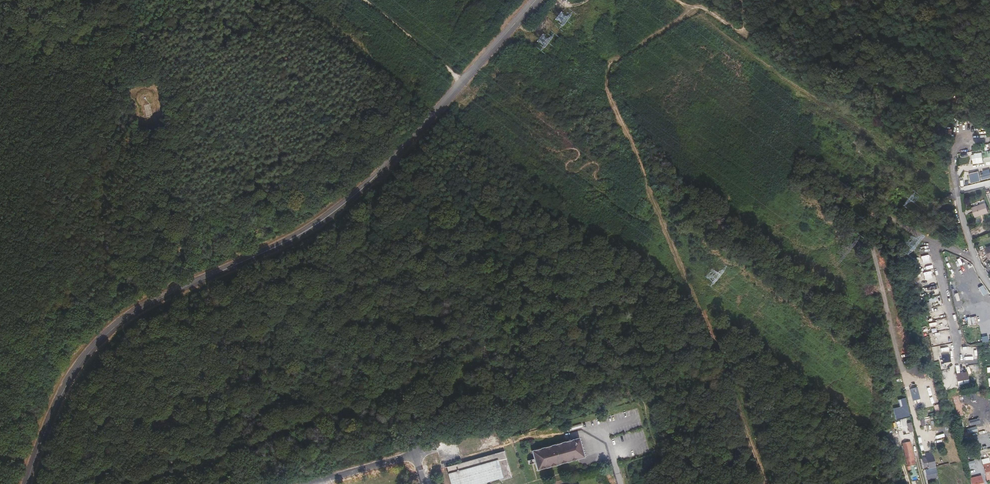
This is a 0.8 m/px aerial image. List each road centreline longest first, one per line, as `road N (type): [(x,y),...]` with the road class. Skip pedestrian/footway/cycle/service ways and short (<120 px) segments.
road 1 (unclassified): [(26,483),(62,390),(107,332),(141,307),(325,218),(378,173),(535,0)]
road 2 (track): [(965,106),(877,83),(856,0)]
road 3 (residential): [(989,282),(961,215),(952,153),(967,132)]
road 4 (track): [(152,132),(190,285)]
road 5 (track): [(463,79),(366,0)]

